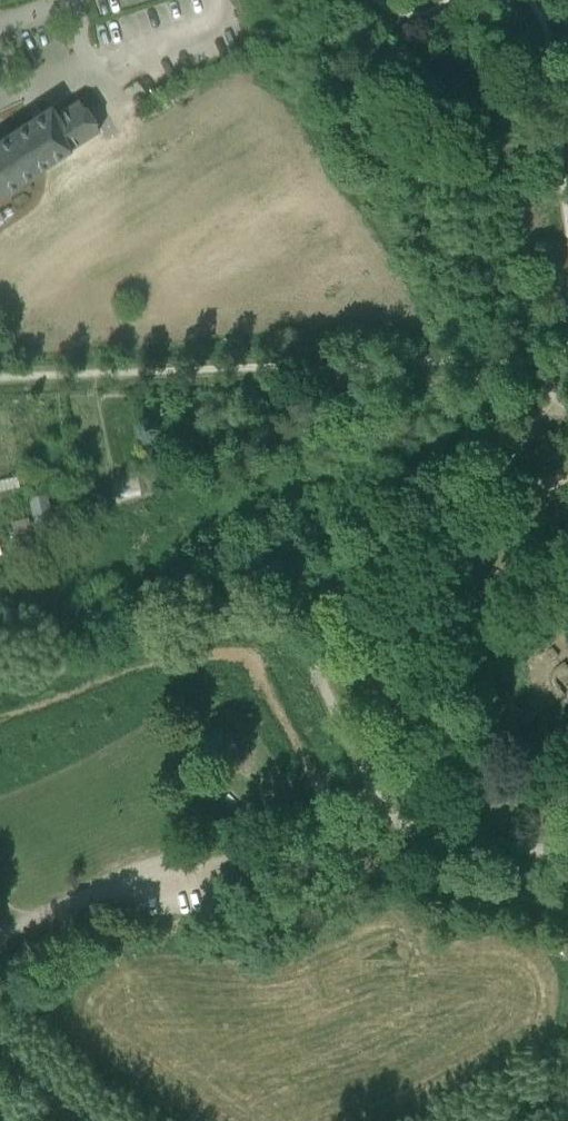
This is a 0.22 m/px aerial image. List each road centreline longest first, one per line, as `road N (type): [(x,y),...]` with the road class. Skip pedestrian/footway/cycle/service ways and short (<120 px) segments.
road 1 (track): [(0,938),(81,903),(313,831)]

